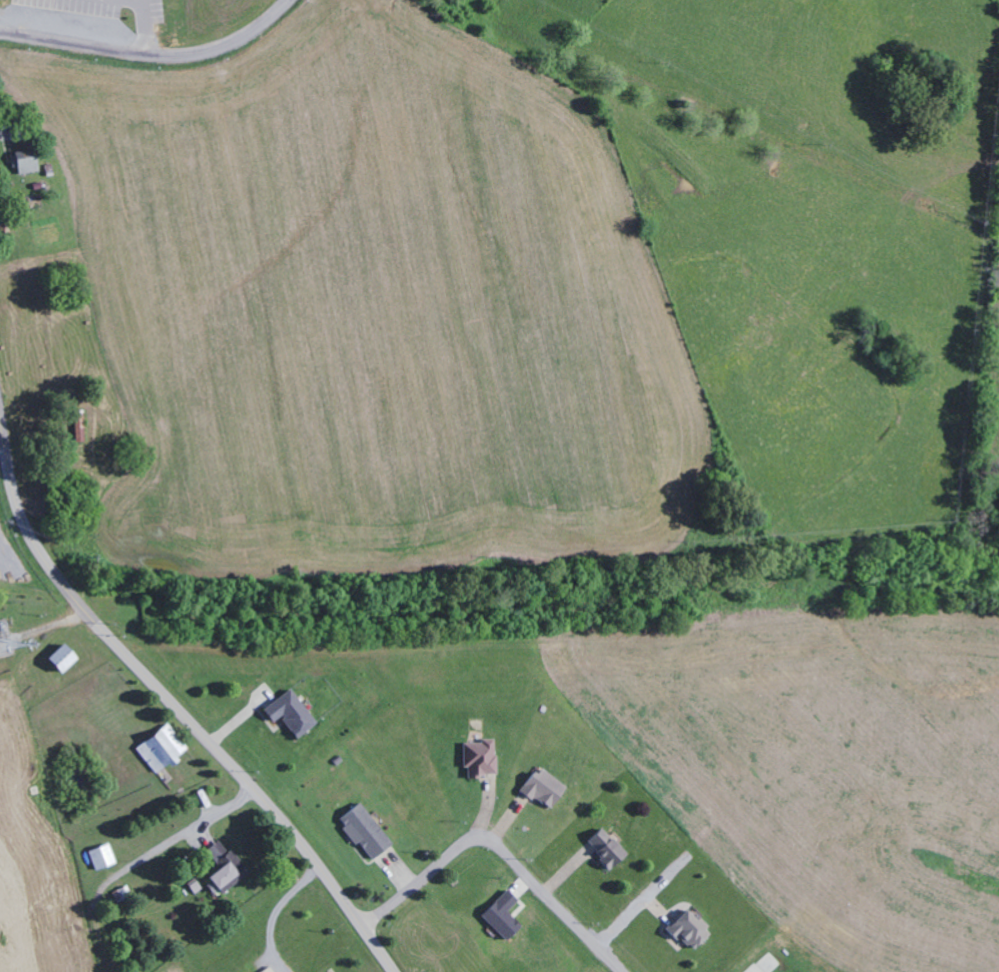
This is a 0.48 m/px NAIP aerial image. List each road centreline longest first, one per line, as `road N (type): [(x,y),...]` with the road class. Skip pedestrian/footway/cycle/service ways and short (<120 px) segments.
road 1 (secondary): [(393,971),(272,809),(50,567),(25,524),(0,414)]
road 2 (residential): [(619,971),(484,843),(462,849),(362,927)]

